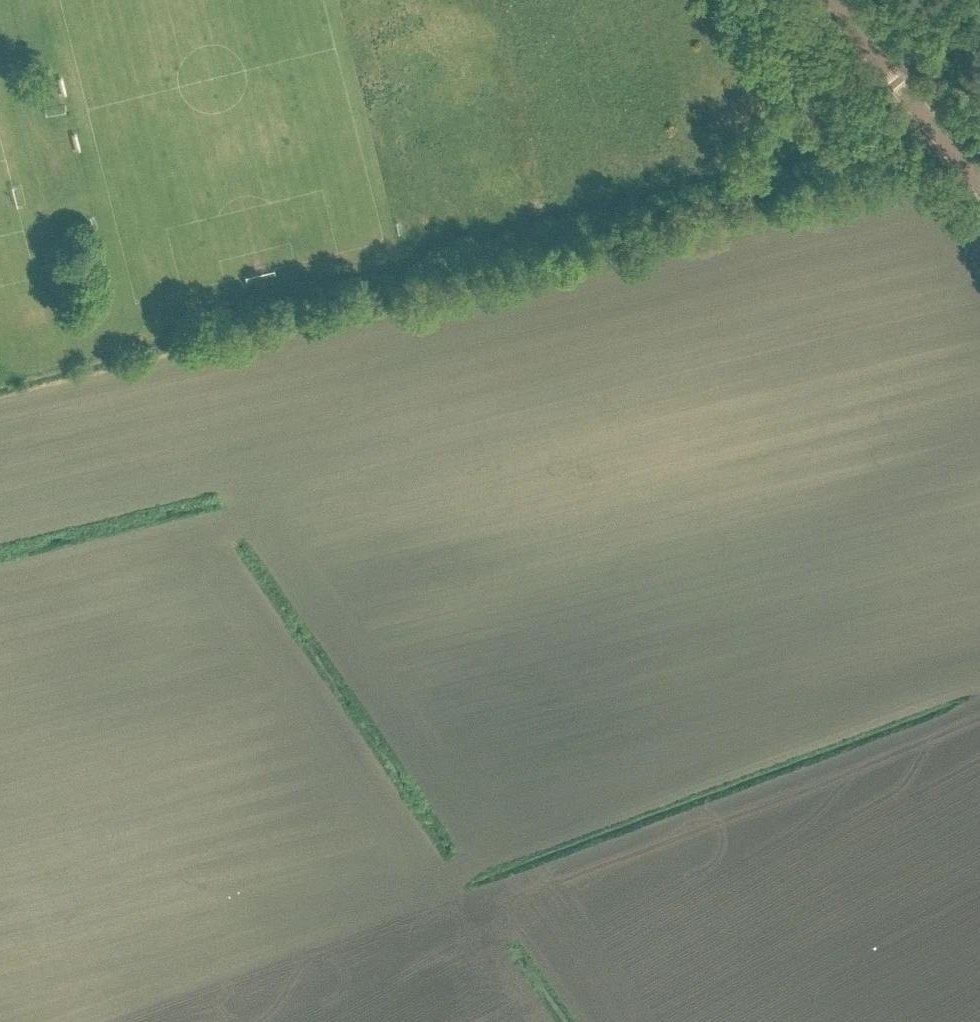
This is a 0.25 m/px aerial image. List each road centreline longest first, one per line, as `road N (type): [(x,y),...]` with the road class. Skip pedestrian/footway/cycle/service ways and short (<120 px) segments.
road 1 (unclassified): [(979,184),(829,0)]

